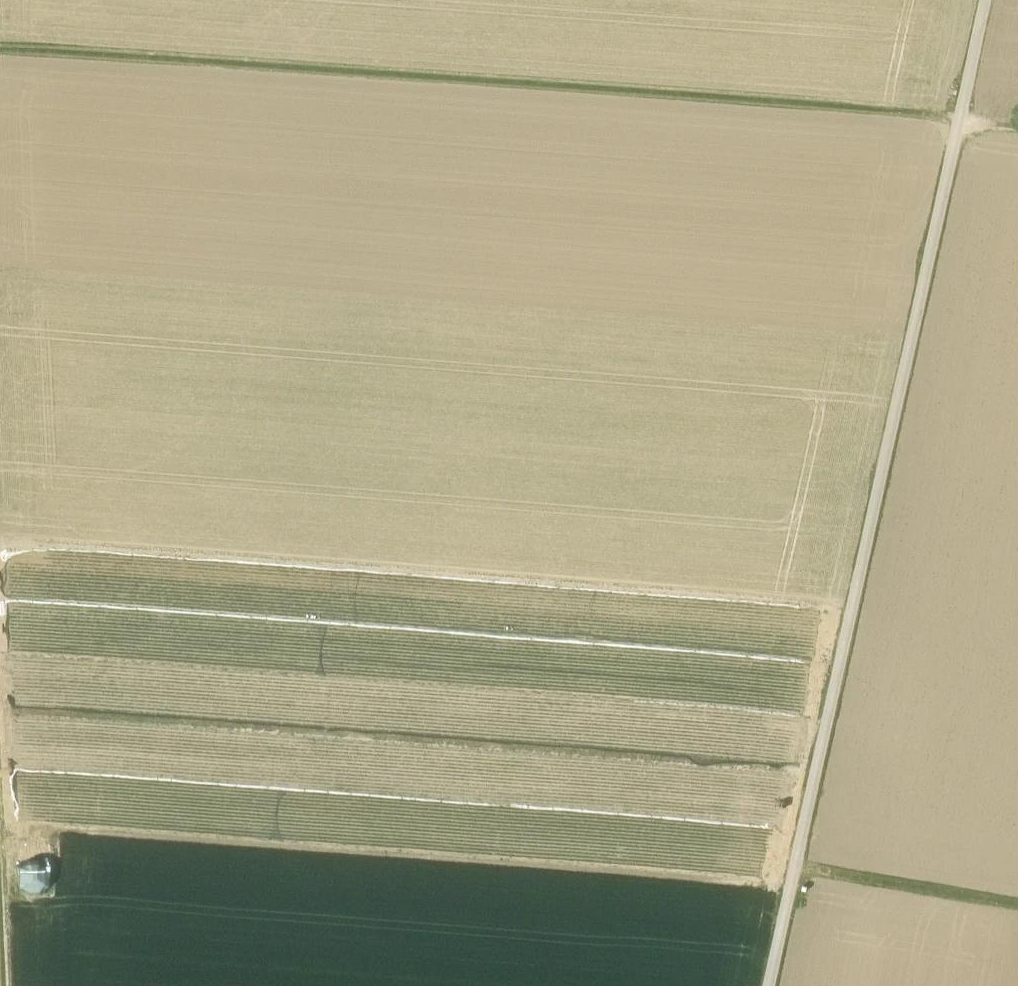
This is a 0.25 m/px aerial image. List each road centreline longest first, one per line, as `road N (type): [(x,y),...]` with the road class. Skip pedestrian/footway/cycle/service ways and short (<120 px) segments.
road 1 (track): [(768,985),(984,0)]
road 2 (track): [(0,48),(958,116)]
road 3 (track): [(10,985),(0,825)]

